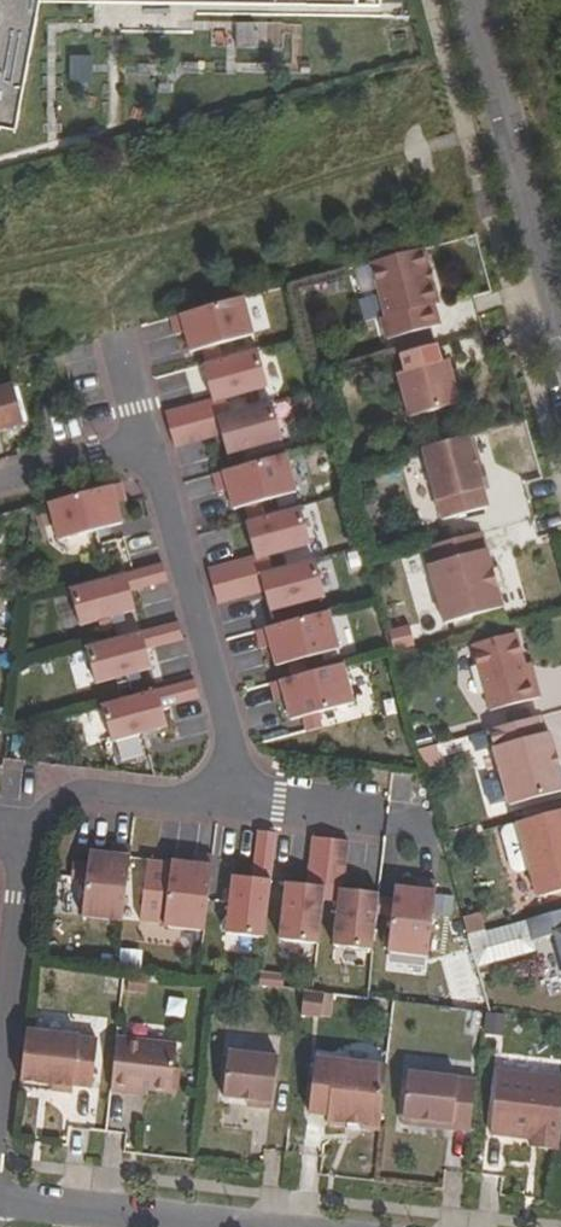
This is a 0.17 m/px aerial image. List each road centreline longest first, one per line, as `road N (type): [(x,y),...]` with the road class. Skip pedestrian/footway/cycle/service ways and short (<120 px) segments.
road 1 (residential): [(231,800),(238,761),(145,437)]
road 2 (tertiary): [(477,0),(560,307)]
road 3 (residential): [(18,836),(55,807),(97,791),(231,800)]
road 4 (residential): [(0,1204),(204,1226)]
road 5 (residential): [(18,836),(0,1023)]
road 6 (residential): [(145,437),(0,479)]
road 7 (residential): [(365,810),(231,800)]

